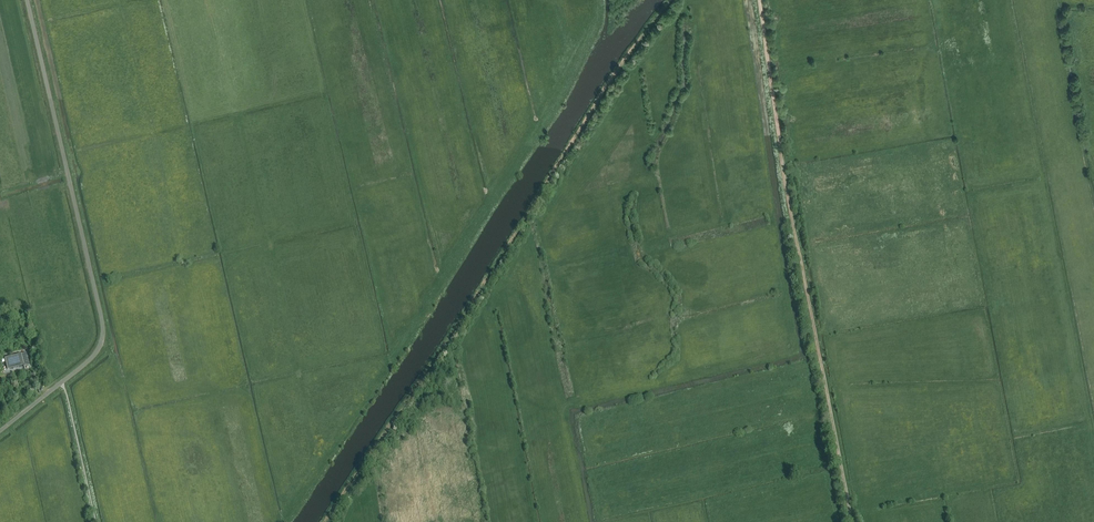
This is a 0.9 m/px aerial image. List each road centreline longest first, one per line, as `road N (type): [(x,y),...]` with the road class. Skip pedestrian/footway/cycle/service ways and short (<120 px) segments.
road 1 (track): [(851,521),(760,0)]
road 2 (unclassified): [(0,432),(90,359),(103,330),(28,0)]

